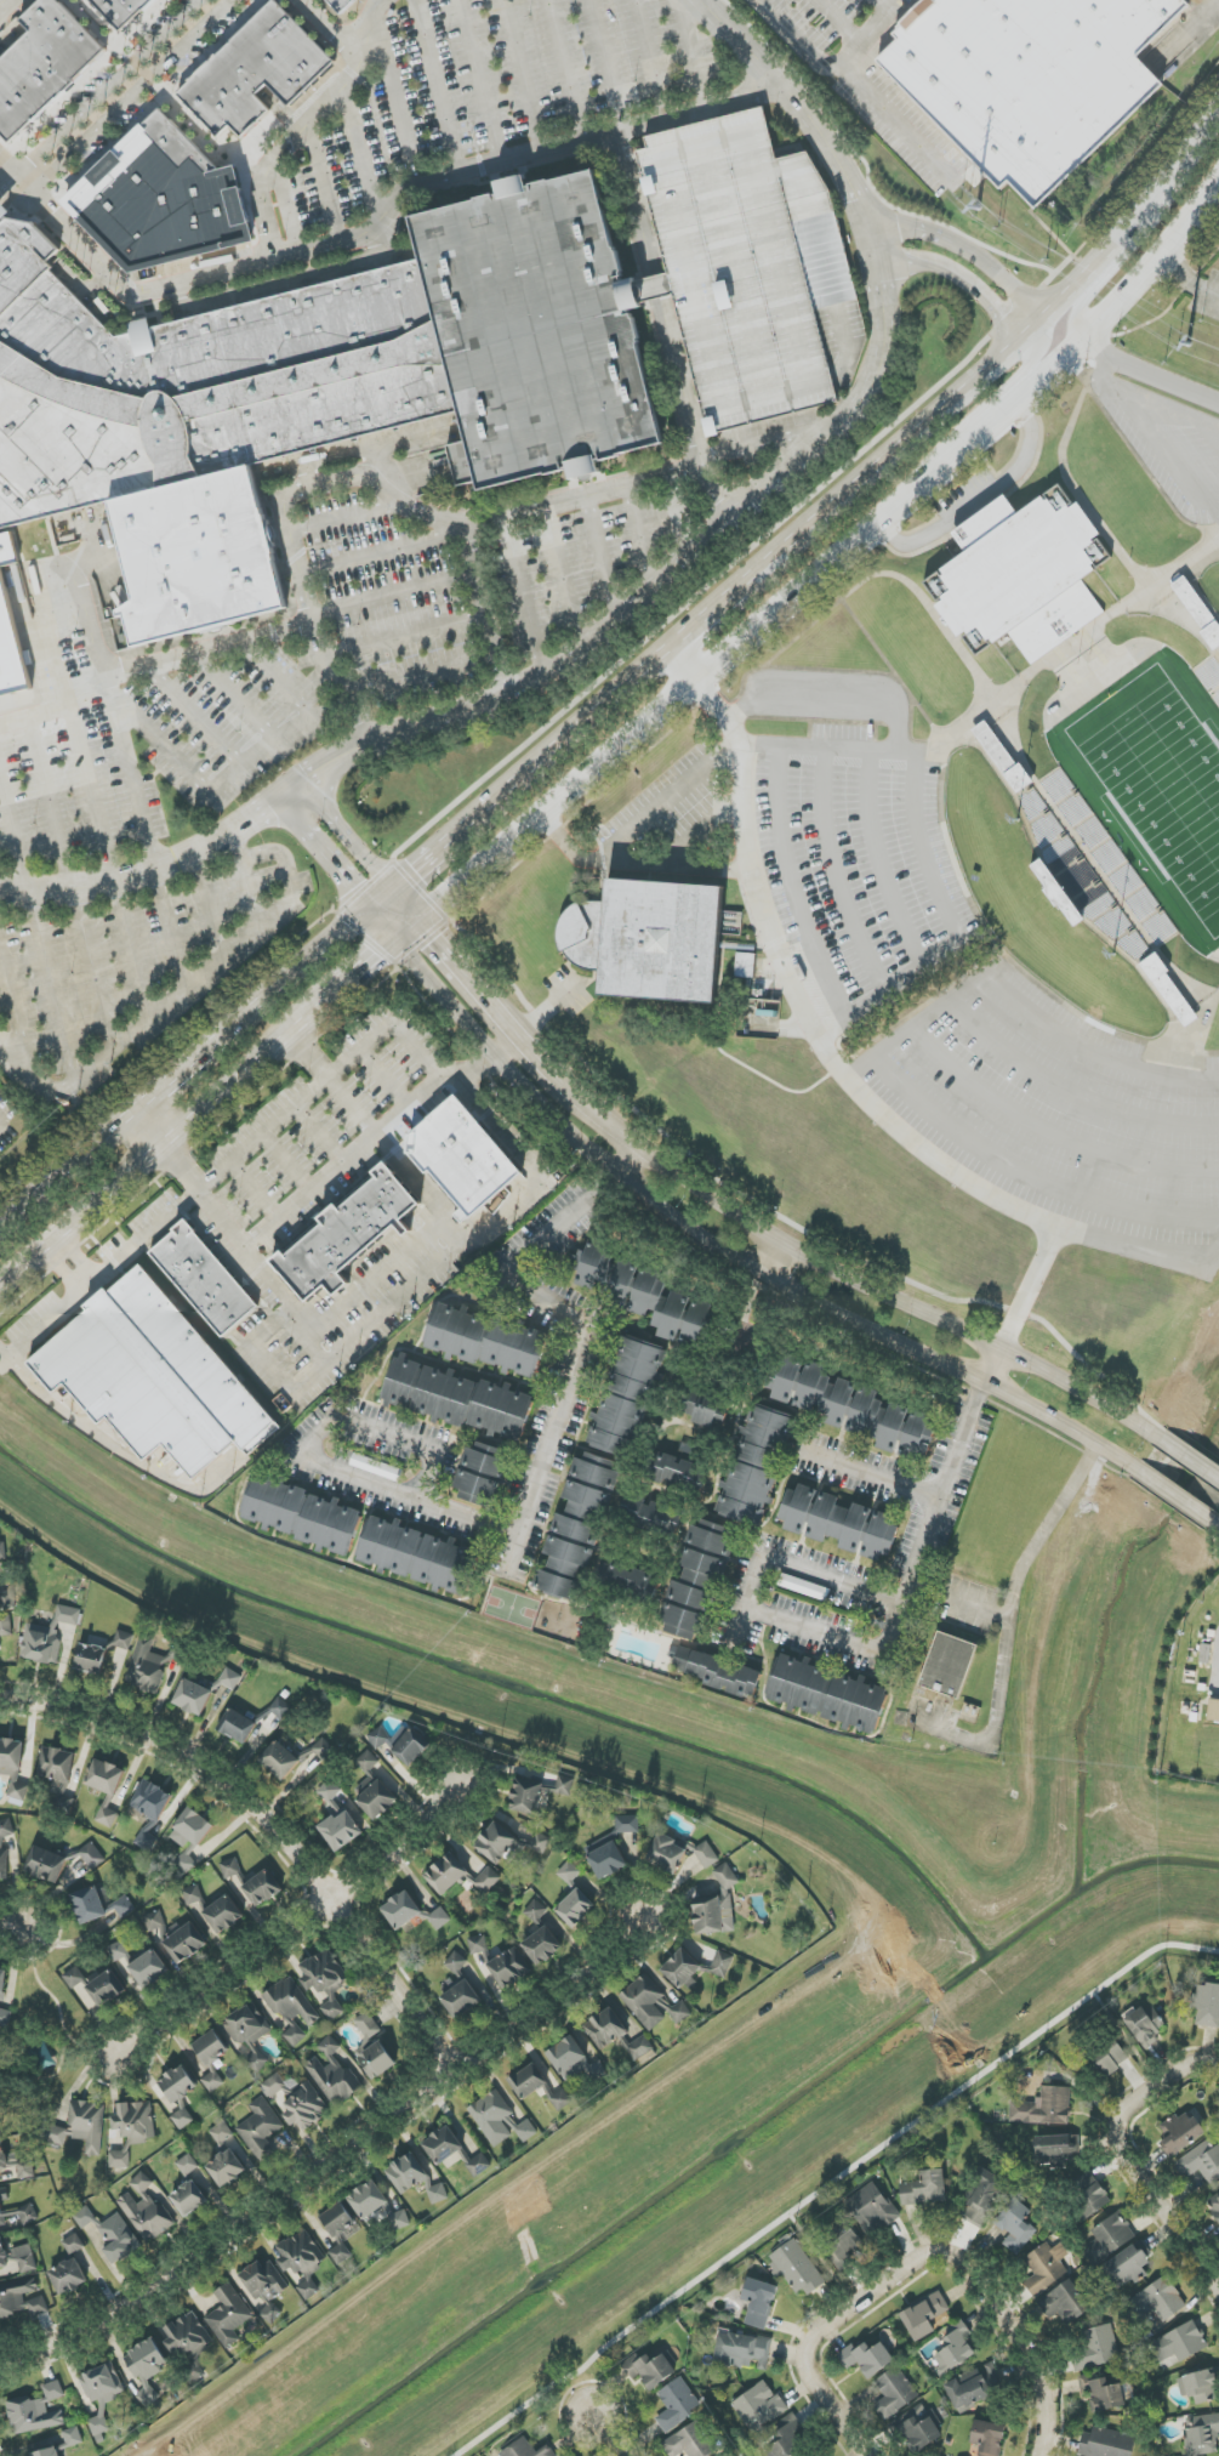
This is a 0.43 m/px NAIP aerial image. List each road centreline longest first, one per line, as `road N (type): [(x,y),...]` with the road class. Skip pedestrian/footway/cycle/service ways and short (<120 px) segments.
road 1 (residential): [(0,875),(113,868),(211,837),(341,757),(460,717),(548,676),(596,643),(870,393),(885,307),(859,195),(798,102),(702,0)]
road 2 (secondary): [(395,945),(571,806),(1088,335),(1218,185)]
road 3 (secondary): [(369,913),(539,1107),(674,1223),(769,1284),(985,1386),(1137,1471)]
road 4 (residential): [(646,1928),(569,2008),(451,2082),(335,2181),(150,2315),(91,2354),(0,2392)]
road 5 (secondary): [(1158,1438),(1049,1374),(787,1250),(569,1093)]
road 6 (secondary): [(1218,116),(1137,226),(1067,297),(751,575)]
road 7 (residential): [(0,1699),(138,1730),(223,1783),(332,1905),(451,2082)]
road 8 (residential): [(114,2080),(398,1853),(465,1783)]
road 9 (secondary): [(0,1290),(330,1004)]
road 10 (residential): [(1039,2455),(1047,2417),(1039,2358),(978,2272),(945,2256),(924,2258),(876,2291)]
road 11 (residential): [(1218,2070),(1192,2069),(1157,2083),(1117,2116),(1113,2137),(1207,2268)]
road 12 (secondary): [(670,647),(472,823)]
road 13 (secondary): [(569,1093),(422,923)]
road 14 (residential): [(876,2291),(811,2338),(804,2353),(805,2369),(865,2455)]
road 15 (secondary): [(394,893),(234,1027)]
road 16 (residential): [(1042,318),(968,251),(912,231),(872,231)]
road 17 (secondary): [(135,1112),(0,1227)]
road 18 (residential): [(881,269),(932,266),(953,273),(1002,314),(1015,339)]
road 19 (secondary): [(969,443),(995,398),(1035,362),(1047,340),(1042,318)]
road 20 (residential): [(275,802),(369,913)]
road 21 (residential): [(394,893),(306,778)]
road 22 (secondary): [(234,1027),(135,1112)]
road 23 (secondary): [(1137,226),(1121,266),(1082,308),(1088,335)]

